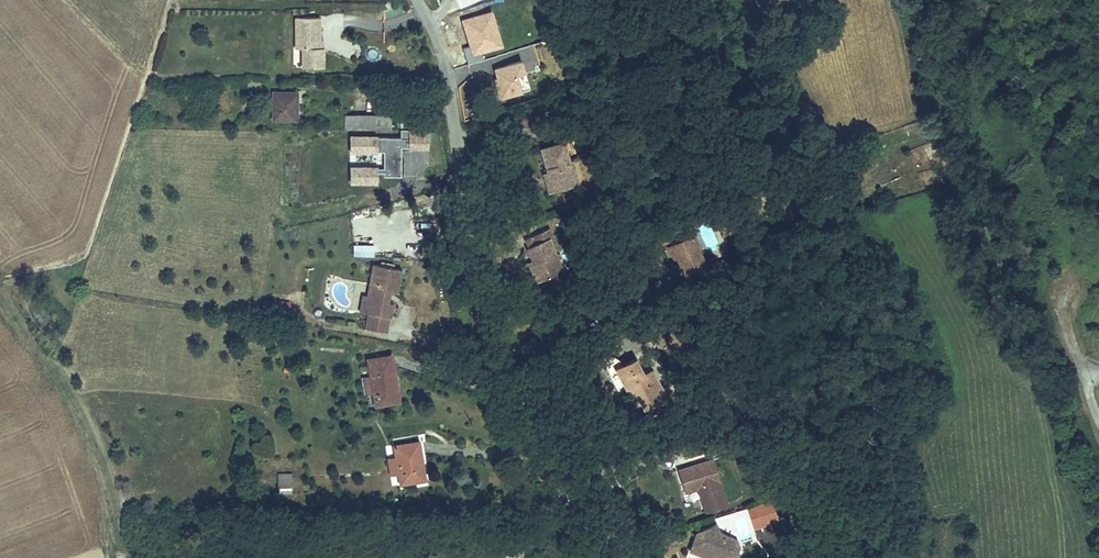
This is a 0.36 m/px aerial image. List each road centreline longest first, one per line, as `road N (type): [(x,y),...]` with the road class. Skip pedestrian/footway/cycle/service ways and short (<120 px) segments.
road 1 (unclassified): [(652,557),(547,487),(523,455),(481,303),(447,72),(416,0)]

